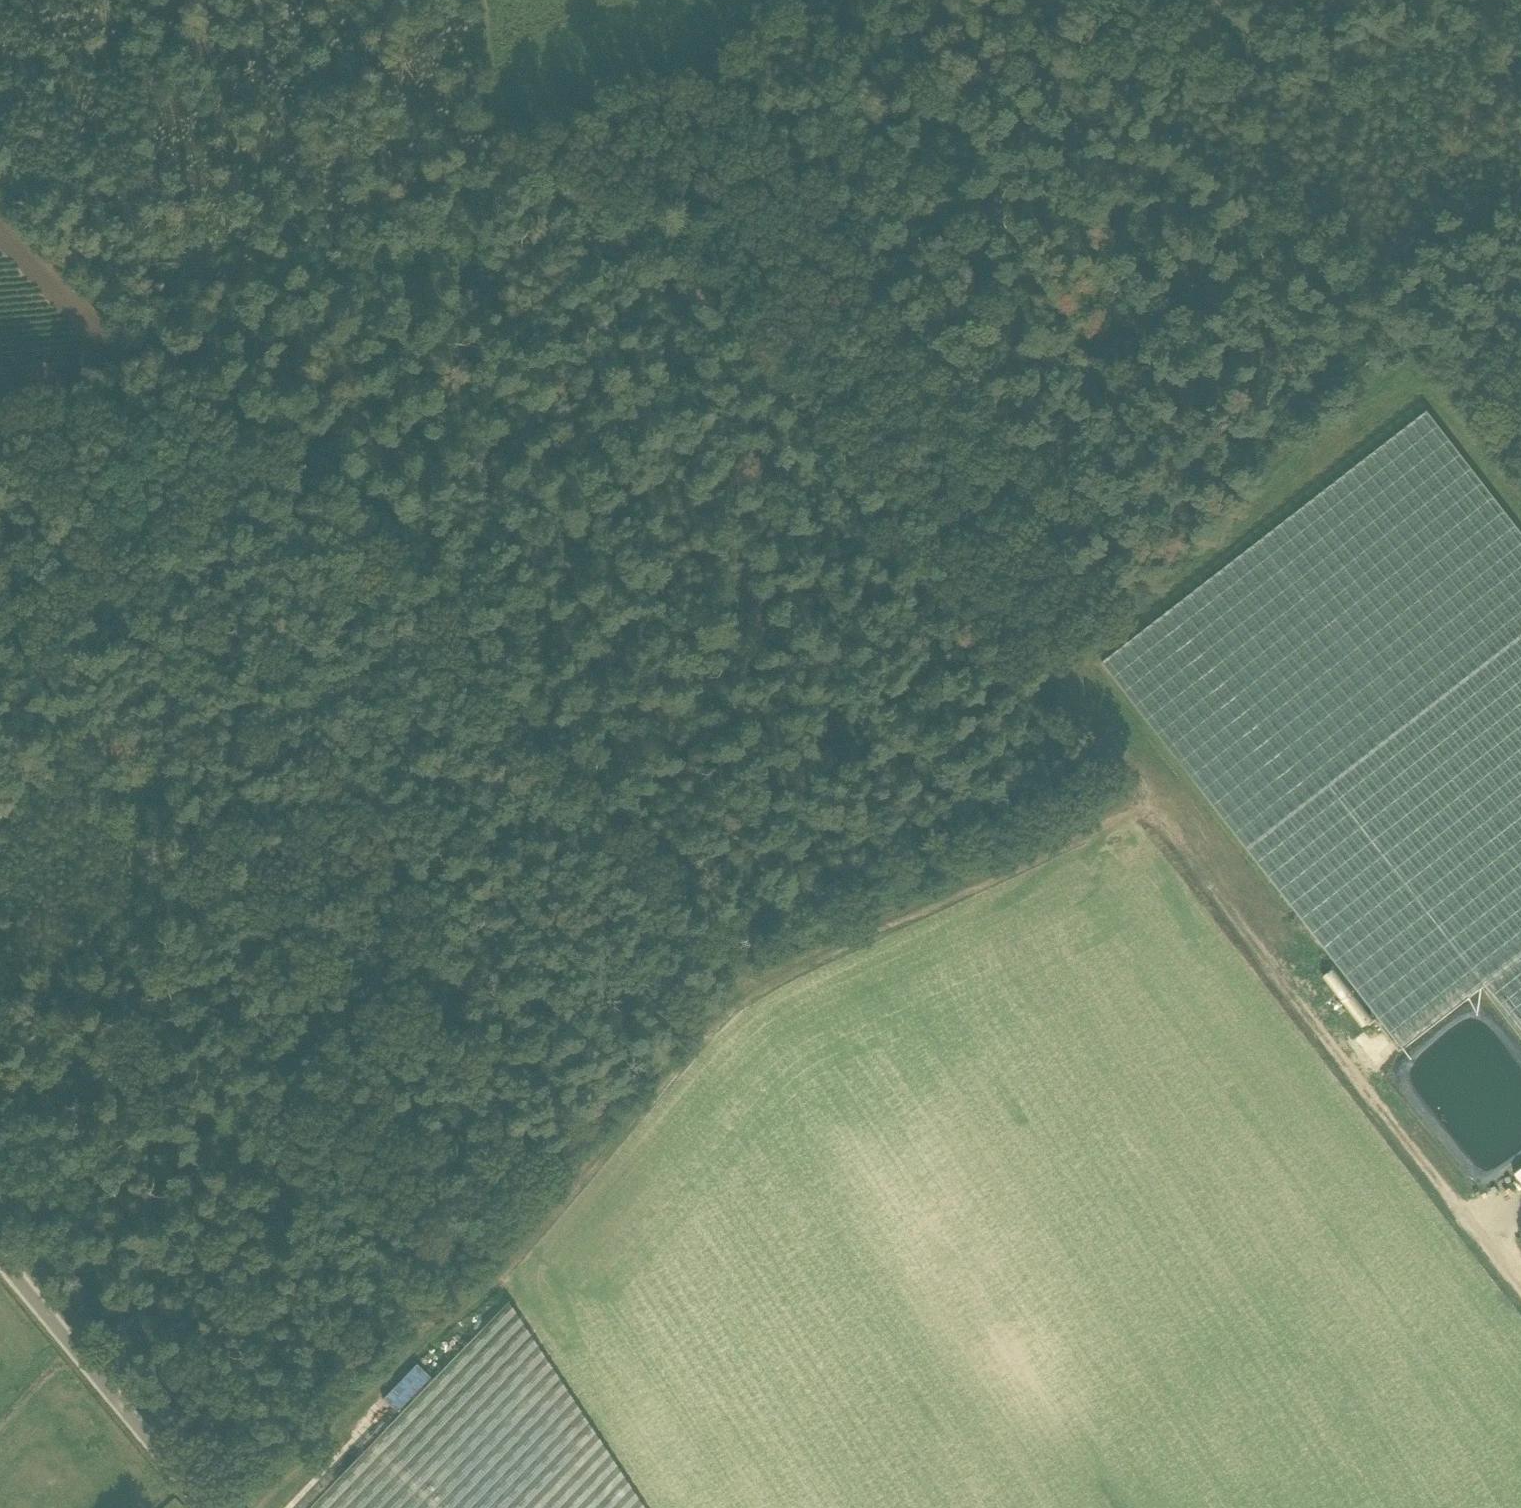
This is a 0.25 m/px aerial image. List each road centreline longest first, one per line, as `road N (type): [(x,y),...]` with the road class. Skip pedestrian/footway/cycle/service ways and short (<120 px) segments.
road 1 (track): [(476,0),(492,143),(508,165),(640,262),(1131,801)]
road 2 (track): [(729,981),(166,383)]
road 3 (track): [(1131,801),(1464,1214)]
road 4 (track): [(729,981),(1007,848),(1131,801)]
road 5 (unclassified): [(205,1507),(0,1257)]
road 6 (track): [(269,1507),(475,1280)]

